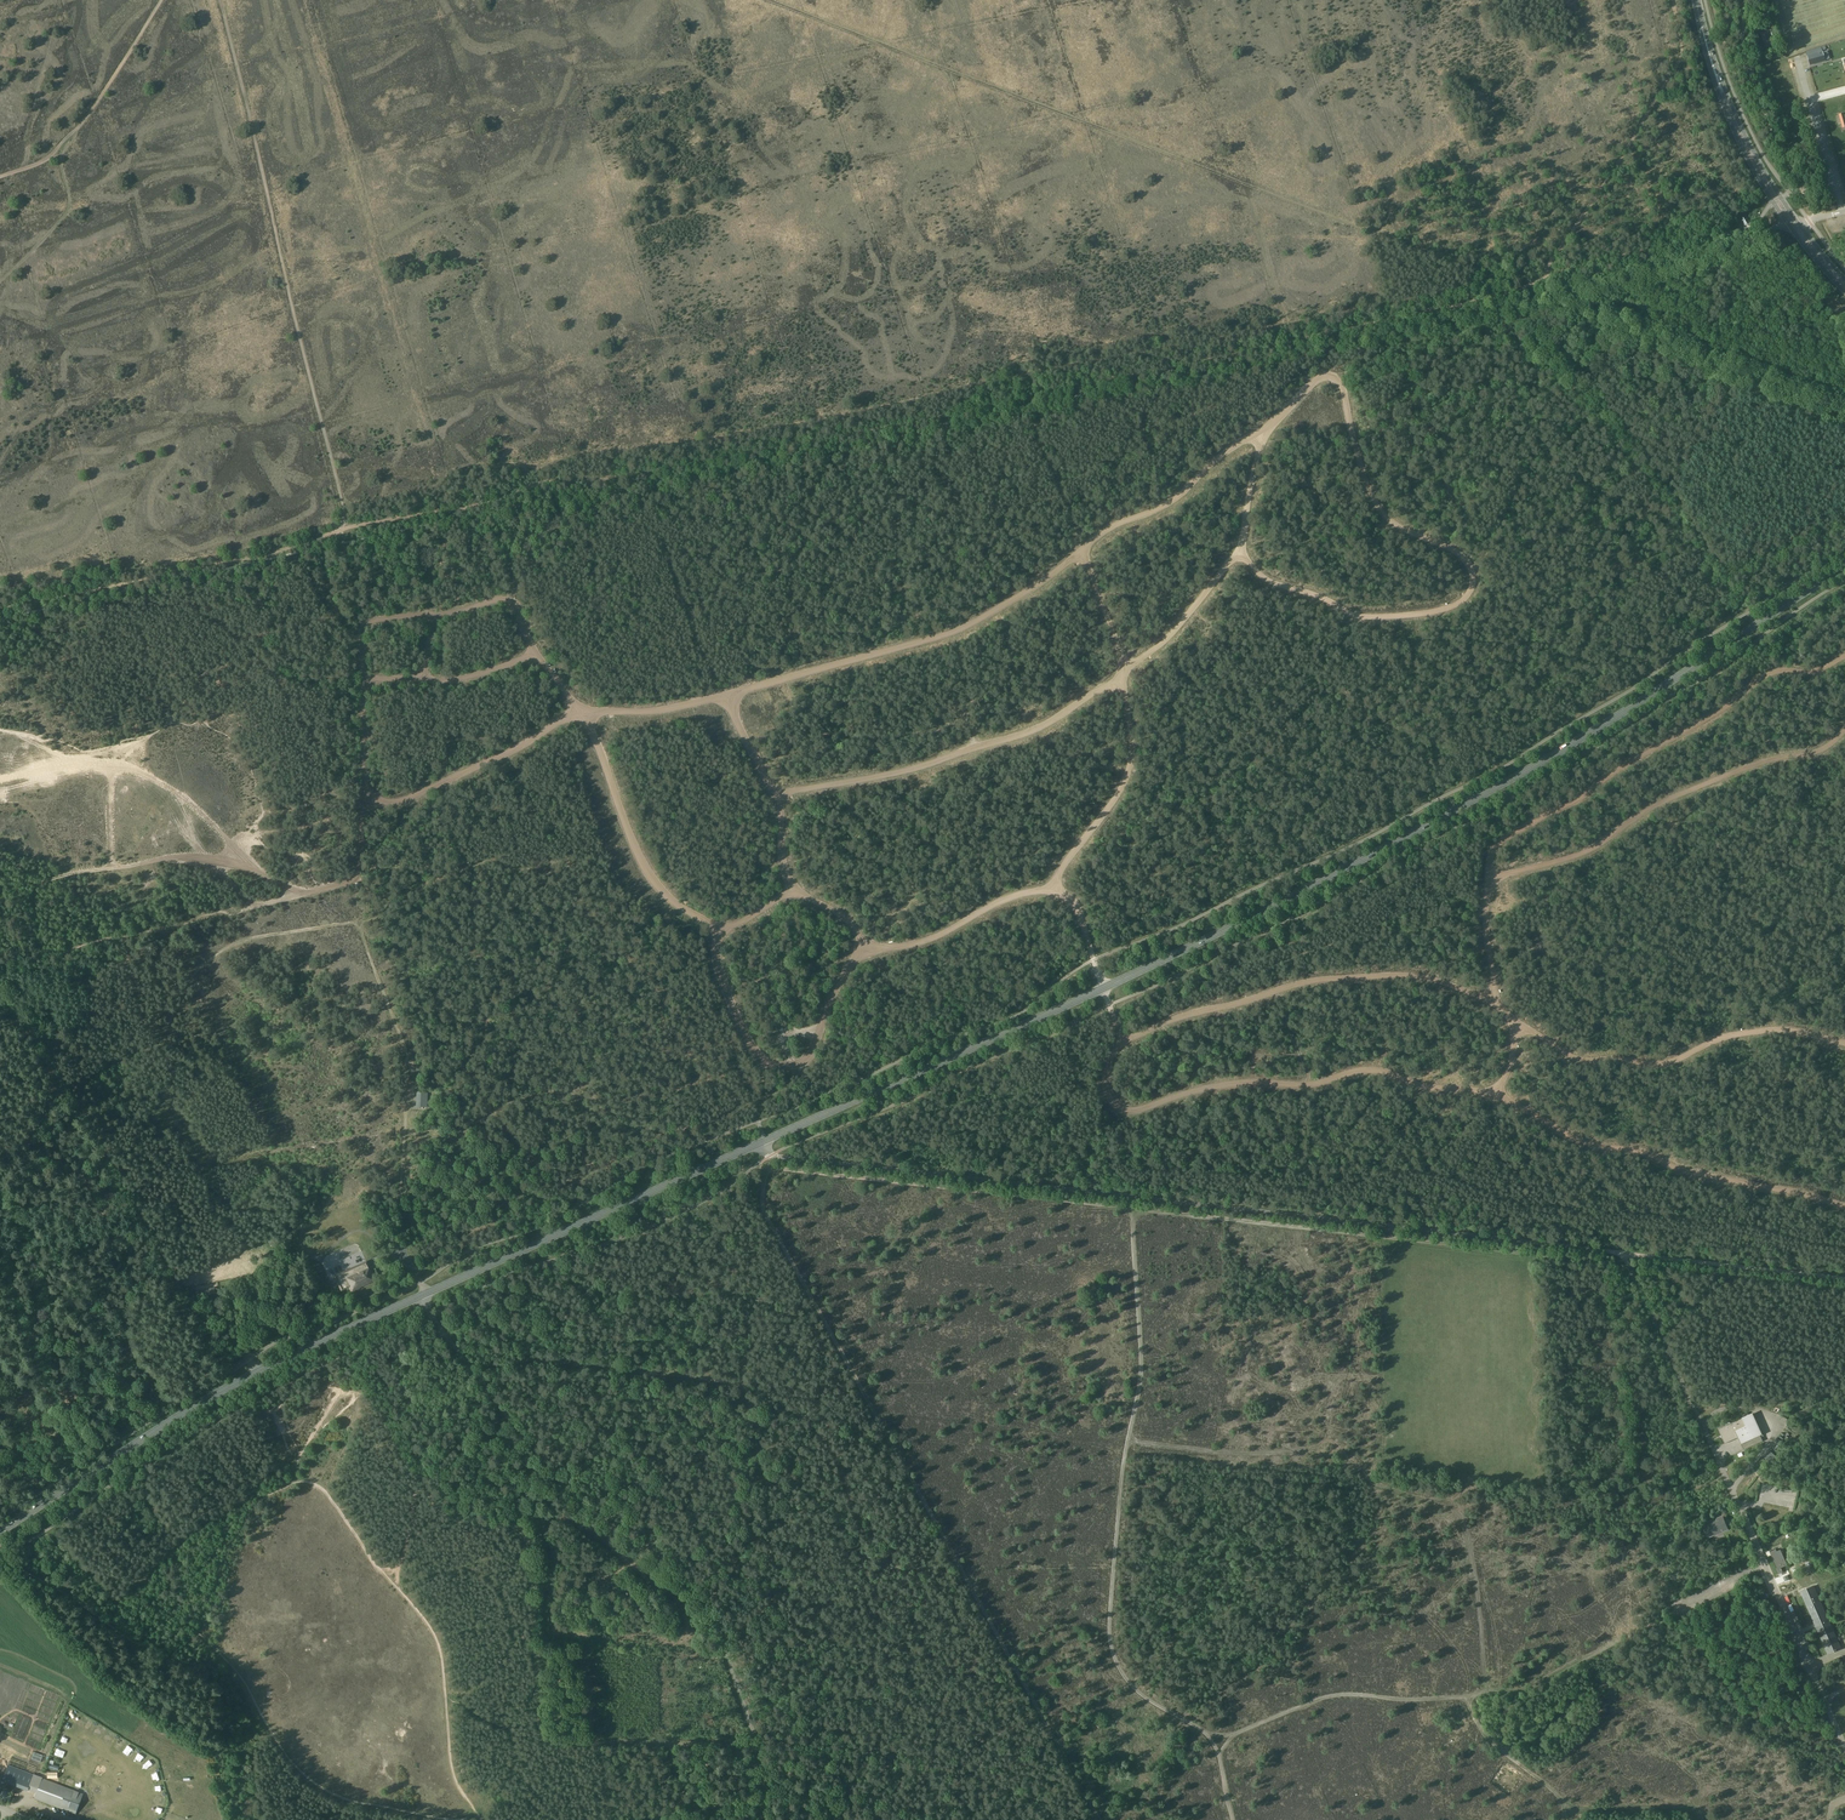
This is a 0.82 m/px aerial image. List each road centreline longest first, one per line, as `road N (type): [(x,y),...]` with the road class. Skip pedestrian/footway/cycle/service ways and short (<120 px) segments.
road 1 (track): [(1241,550),(1268,581),(1362,617),(1442,610),(1463,600),(1472,582),(1462,555),(1385,517),(1363,476),(1341,385),(1324,376),(1167,505),(1104,531),(1033,587),(959,629),(690,704),(581,712)]
road 2 (secondary): [(765,1141),(1112,984),(1409,835),(1576,741),(1844,567)]
road 3 (track): [(344,531),(472,507),(535,484),(605,480),(945,416),(1520,286)]
road 4 (unclassified): [(772,1155),(1844,1278)]
road 5 (track): [(403,1222),(406,1057),(358,923),(239,942),(181,985),(162,1030),(132,1013),(107,1013),(74,1039),(59,1064),(182,1289),(202,1298),(238,1286)]
road 6 (track): [(1122,1041),(1105,1083),(1124,1110),(1219,1086),(1314,1084),(1374,1070),(1496,1096),(1594,1146),(1642,1151),(1689,1172),(1844,1207)]
road 7 (track): [(405,1133),(450,1136),(538,1094),(614,1100),(707,1081),(707,1073),(668,1036),(651,976),(604,940),(576,887),(548,865),(513,868),(487,860),(418,887),(358,923)]
road 8 (track): [(766,0),(1503,280)]
road 9 (track): [(1844,1044),(1778,1030),(1719,1039),(1668,1062),(1581,1060),(1479,997),(1396,975),(1301,983),(1122,1041)]
road 10 (track): [(1264,430),(1241,550),(1162,643),(1118,679),(1028,732),(906,770),(774,794)]
road 11 (unclassified): [(766,1819),(759,1751),(709,1610),(568,1494),(423,1295)]
road 12 (track): [(187,1623),(216,1586),(256,1503),(293,1482),(321,1485),(438,1641),(451,1768),(484,1819)]
road 13 (track): [(791,1066),(811,1056),(834,989),(866,950),(920,941),(1000,901),(1052,888),(1128,772),(1131,738),(1118,679)]
road 14 (track): [(1844,656),(1813,672),(1764,676),(1720,711),(1497,844),(1486,902),(1494,1005)]
road 15 (track): [(363,629),(496,600),(513,605),(591,731),(646,870),(665,895),(719,929)]
road 16 (track): [(343,506),(220,0)]
road 17 (track): [(1218,1758),(1238,1733),(1331,1696),(1419,1700),(1526,1691),(1671,1614)]
road 18 (secondary): [(0,1532),(228,1388),(423,1295)]
road 19 (track): [(1527,302),(1539,342),(1757,625)]
road 20 (track): [(1487,879),(1583,853),(1666,800),(1761,763),(1819,751),(1844,730)]
road 21 (secondary): [(423,1295),(765,1141)]
road 22 (track): [(240,911),(358,873),(366,801),(363,629)]
road 23 (track): [(187,1623),(230,1665),(289,1759),(317,1786),(347,1800),(455,1819)]
road 24 (track): [(344,531),(0,608)]
road 25 (track): [(922,1819),(936,1716),(970,1671),(977,1644),(941,1571),(862,1567)]
road 26 (track): [(707,1081),(729,1092),(734,1106),(639,1143),(572,1183),(548,1178),(494,1111)]
road 27 (track): [(1844,415),(1542,297)]
road 28 (track): [(866,950),(849,921),(787,880),(774,794),(725,695)]
road 29 (track): [(474,1372),(536,1360),(741,1388)]
road 30 (primary): [(1799,223),(1742,129),(1697,3)]
road 31 (primary): [(1697,3),(1729,118),(1789,225)]
road 32 (track): [(862,1567),(861,1526),(820,1434),(797,1414),(750,1403),(741,1388)]
road 33 (track): [(366,801),(413,797),(581,712)]
road 34 (track): [(1747,0),(1750,71),(1821,217)]
road 35 (track): [(741,1388),(761,1162)]
road 36 (track): [(187,1623),(155,1646),(140,1646),(0,1552)]
road 37 (track): [(1844,1288),(1651,1266),(1634,1279)]
road 38 (track): [(1541,278),(1675,244),(1751,235)]
road 39 (track): [(862,1567),(649,1558)]
road 40 (track): [(363,680),(454,680),(536,651)]
road 41 (track): [(1467,1696),(1494,1746),(1557,1795),(1563,1819)]
road 42 (track): [(1843,211),(1808,99),(1844,89)]
road 43 (track): [(82,125),(163,0)]
road 44 (track): [(719,929),(721,977),(750,1046),(766,1062)]
road 45 (track): [(405,1131),(271,1152)]
road 46 (track): [(1052,888),(1078,913),(1109,1005)]
road 47 (track): [(1125,669),(1080,550)]

